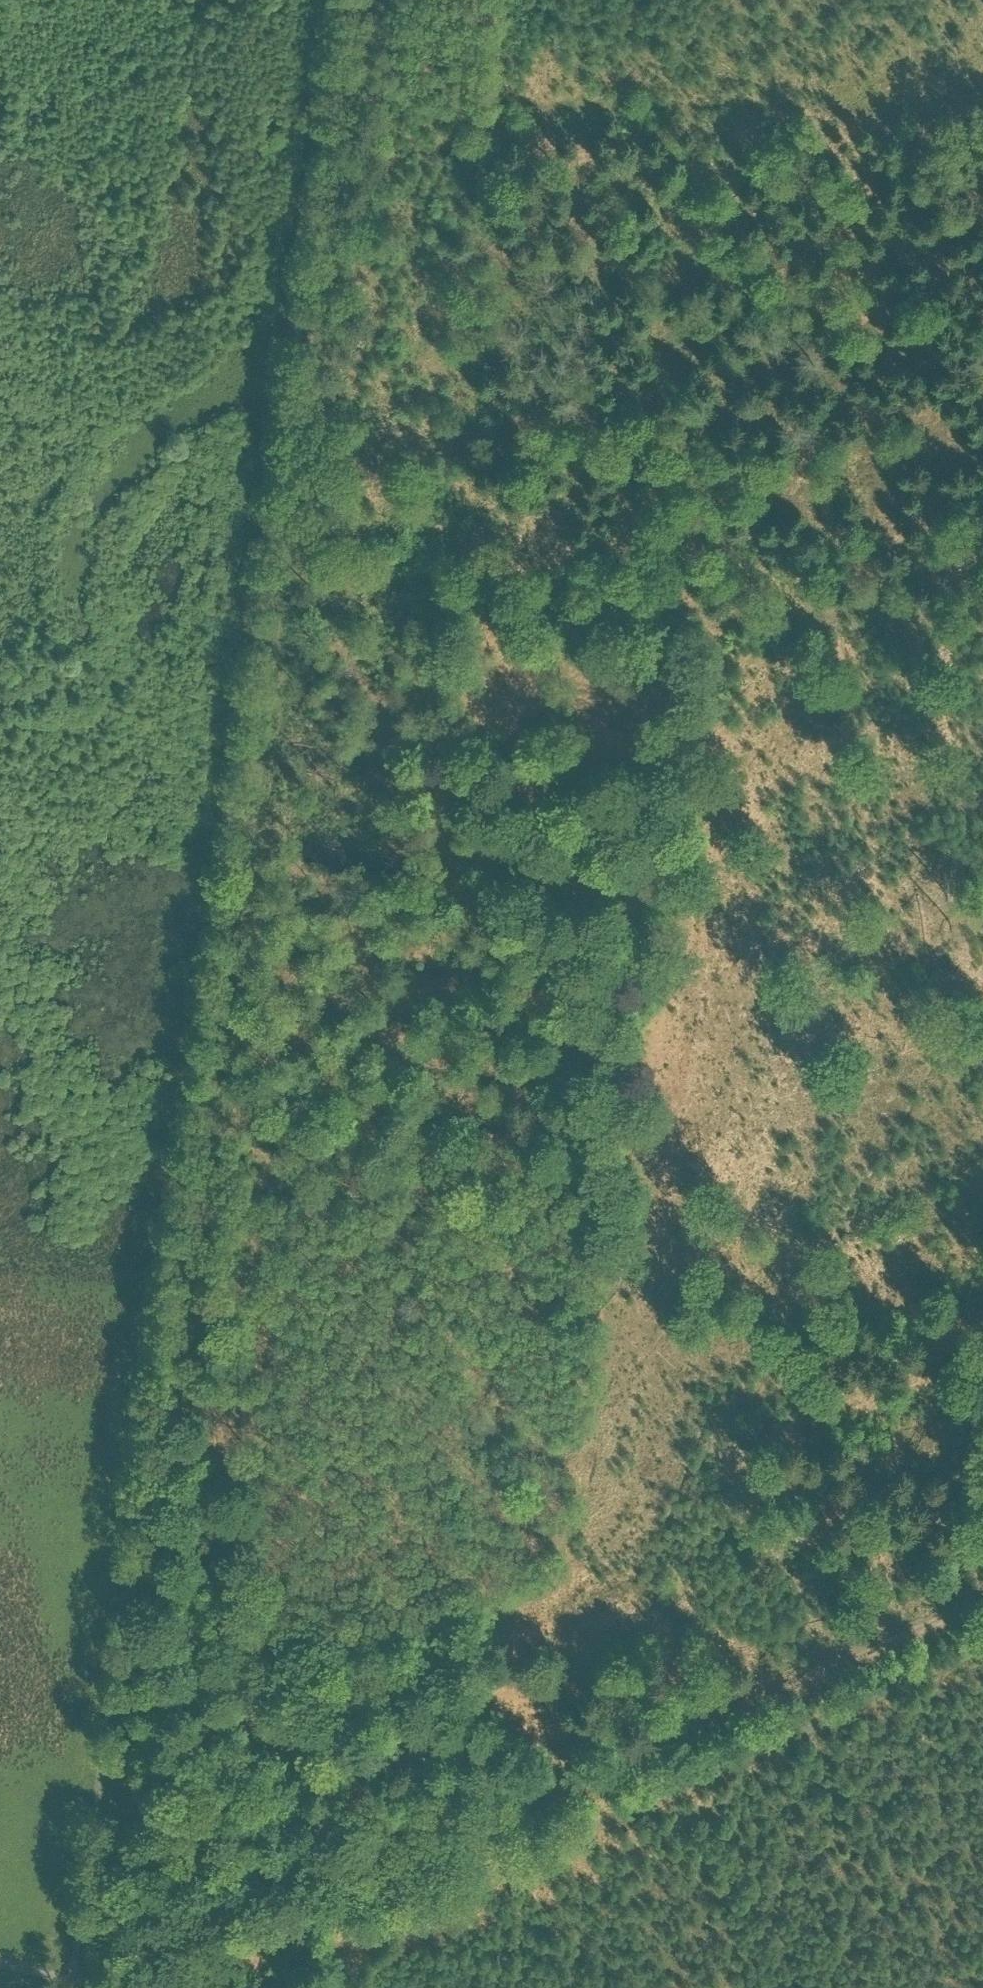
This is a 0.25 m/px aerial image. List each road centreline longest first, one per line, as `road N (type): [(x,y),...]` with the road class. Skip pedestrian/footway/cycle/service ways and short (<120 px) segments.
road 1 (track): [(93,1987),(365,0)]
road 2 (track): [(123,1987),(982,1598)]

